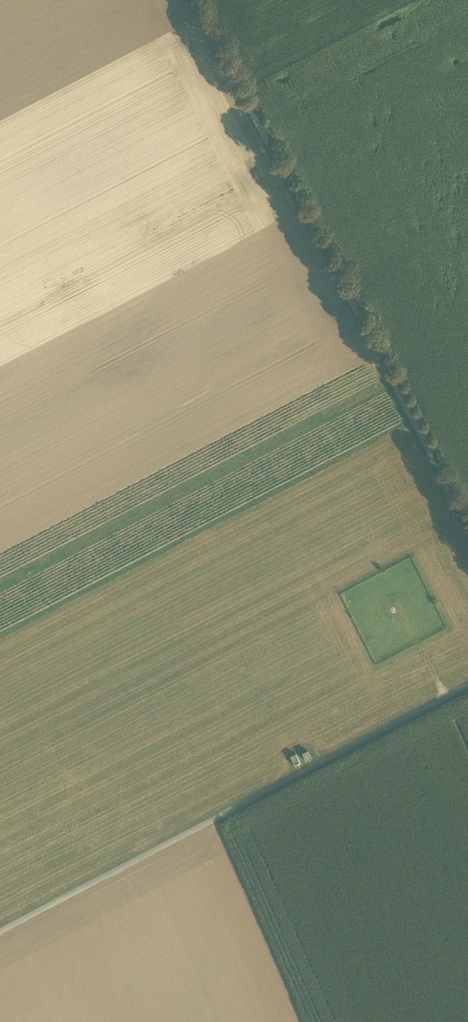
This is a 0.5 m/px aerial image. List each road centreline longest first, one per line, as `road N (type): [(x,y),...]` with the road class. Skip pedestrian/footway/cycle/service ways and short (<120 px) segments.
road 1 (track): [(467,524),(192,0)]
road 2 (track): [(0,931),(467,685)]

